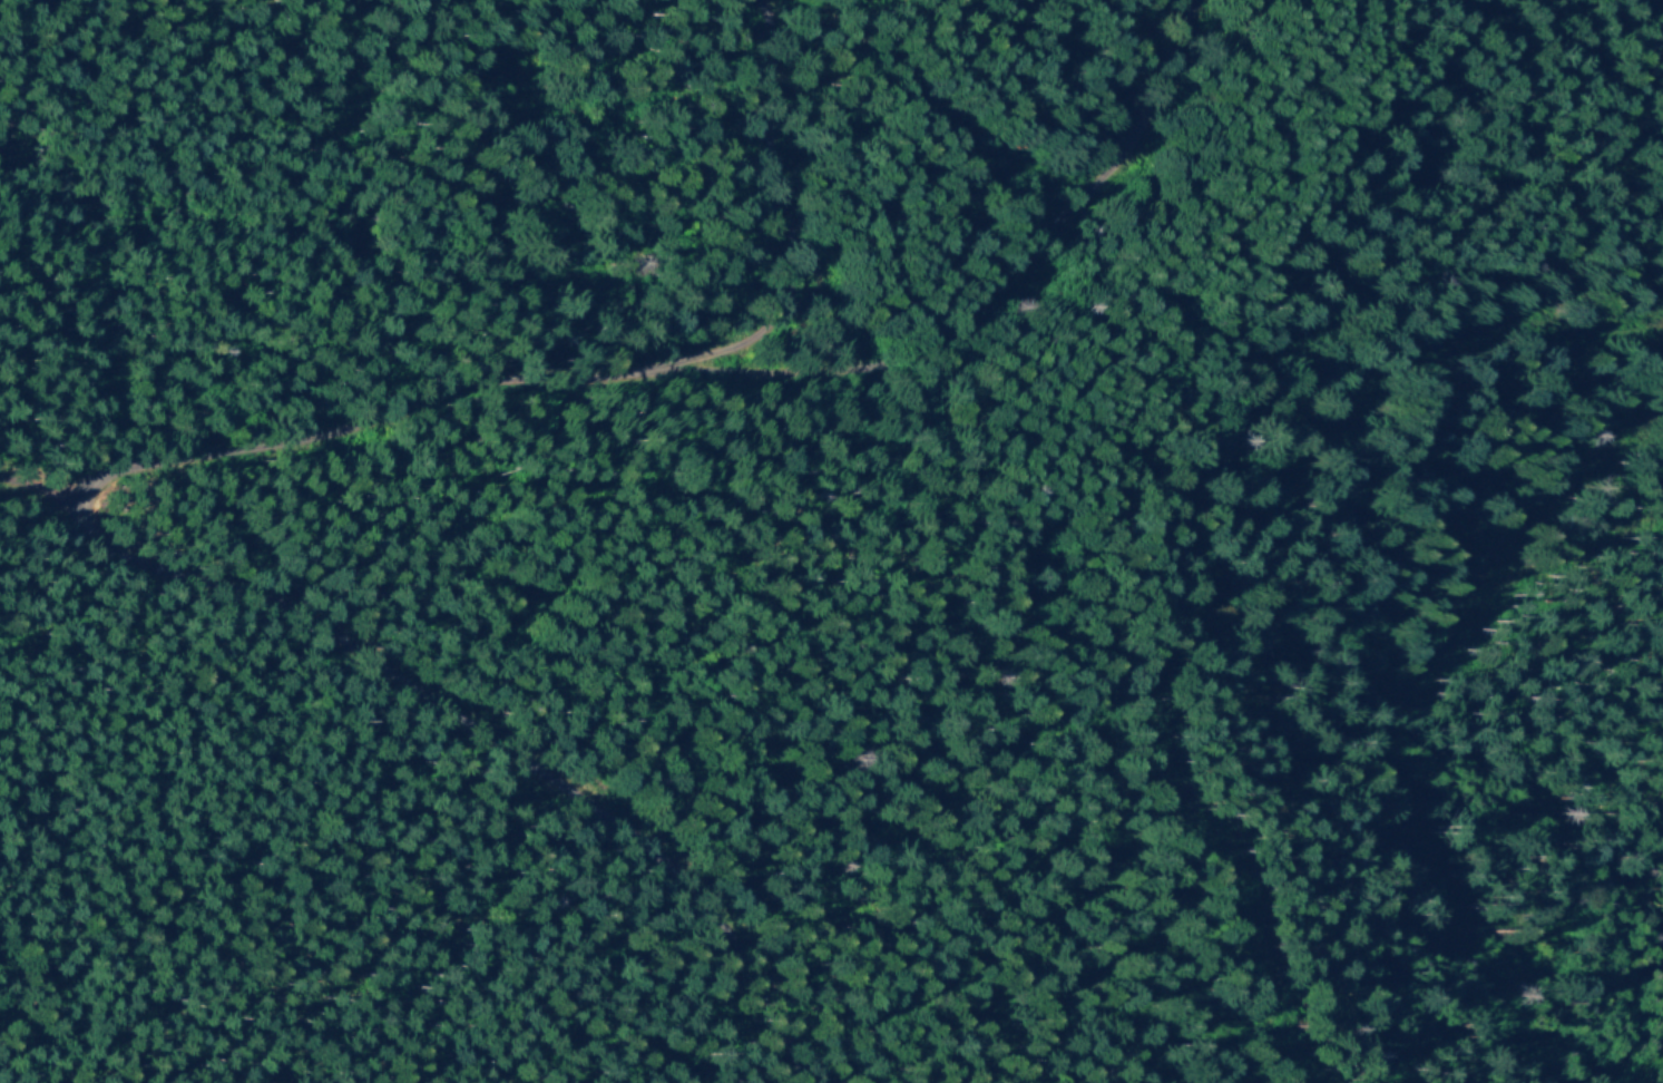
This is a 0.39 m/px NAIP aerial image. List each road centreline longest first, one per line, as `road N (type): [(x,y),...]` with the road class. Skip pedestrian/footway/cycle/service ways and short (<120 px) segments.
road 1 (residential): [(788,1082),(676,836),(559,731),(186,514),(186,455),(728,297),(781,225),(788,55),(756,0)]

